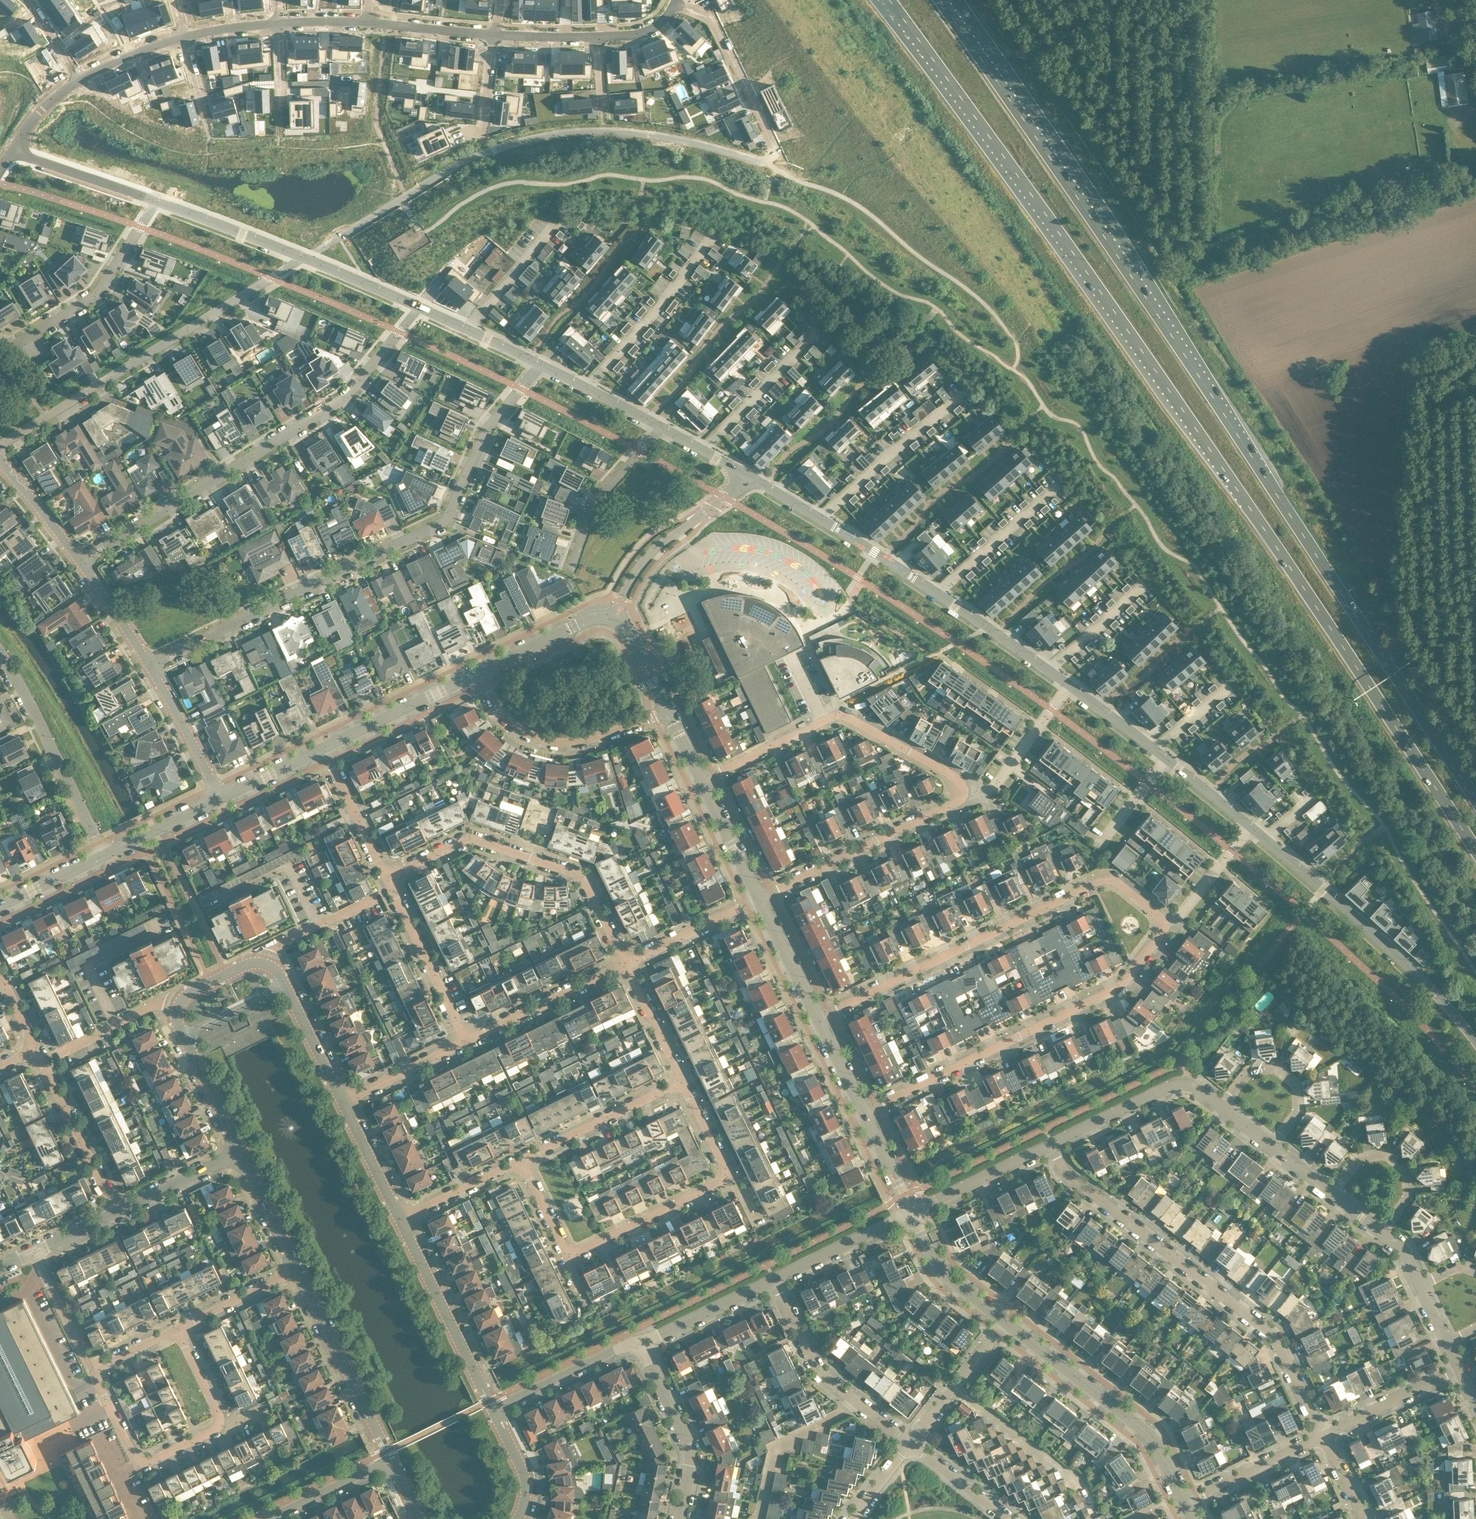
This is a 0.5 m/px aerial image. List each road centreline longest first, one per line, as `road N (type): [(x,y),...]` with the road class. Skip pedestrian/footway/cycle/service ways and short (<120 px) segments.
road 1 (trunk): [(889,0),(1248,505),(1475,851)]
road 2 (trunk): [(1475,802),(1134,280),(940,0)]
road 3 (residential): [(149,667),(445,522),(491,425),(540,363)]
road 4 (residential): [(777,150),(758,160),(646,134),(524,142),(485,155),(305,258)]
road 5 (residential): [(81,561),(341,401),(418,306)]
road 6 (residential): [(1323,1434),(1272,1337),(1068,1173),(1051,1143)]
road 7 (residential): [(818,1019),(1095,883),(1119,885),(1162,923)]
road 8 (unclassified): [(1070,685),(753,479)]
road 9 (residential): [(1162,923),(1118,988),(864,1112)]
road 10 (unclassified): [(1475,1041),(1416,972),(1251,828)]
road 11 (residential): [(626,965),(584,878),(471,839),(386,878)]
road 12 (residential): [(46,417),(305,258)]
road 13 (residential): [(959,790),(952,778),(838,717),(700,781)]
road 14 (residential): [(566,1258),(725,1176),(682,1081)]
road 15 (track): [(1204,264),(1475,185)]
road 16 (tertiary): [(1184,1499),(1144,1429),(1006,1320)]
road 17 (unclassified): [(1251,828),(1070,685)]
road 18 (residential): [(759,899),(944,809),(959,790)]
road 19 (residential): [(106,855),(0,653)]
road 20 (residential): [(480,671),(498,707),(534,739),(592,739),(667,712)]
road 21 (residential): [(905,1444),(823,1377),(773,1280)]
road 22 (residential): [(391,1462),(297,1270)]
road 23 (residential): [(493,1411),(399,1220)]
road 24 (residential): [(155,201),(96,294),(14,346)]
road 25 (unclassified): [(613,620),(644,560),(753,479)]
road 26 (residential): [(1220,1108),(1179,1082),(1051,1143)]
road 27 (residential): [(140,1461),(218,1423),(177,1328)]
road 28 (residential): [(679,1518),(689,1447),(642,1341)]
road 29 (residential): [(116,1214),(35,1048)]
road 30 (residential): [(466,1041),(386,878)]
road 31 (residential): [(522,1160),(682,1081)]
road 32 (residential): [(466,1041),(626,965)]
road 33 (tertiary): [(480,671),(324,749)]
road 34 (residential): [(661,427),(600,499),(571,570)]
road 35 (residential): [(677,0),(714,27),(769,138)]
road 36 (residential): [(1271,1146),(1298,1111),(1296,1087),(1274,1069),(1247,1074),(1220,1108)]
road 37 (residential): [(1070,685),(988,794),(959,790)]
road 38 (residential): [(493,1411),(642,1341)]
road 39 (residential): [(240,1154),(178,1027),(179,1007)]
road 40 (residential): [(1383,1231),(1406,1200),(1406,1173),(1381,1156),(1356,1161),(1331,1192)]
road 41 (unclassified): [(305,258),(155,201)]
road 42 (residential): [(905,1444),(1006,1320)]
road 43 (residential): [(773,1280),(913,1212)]
road 44 (residential): [(1051,1143),(913,1212)]
road 45 (residential): [(1184,1499),(1323,1434)]
road 46 (unclassified): [(155,201),(12,149)]
road 47 (residential): [(221,800),(149,667)]
road 48 (residential): [(1323,1434),(1458,1366)]
road 49 (residential): [(626,965),(759,899)]
road 50 (tertiary): [(1006,1320),(944,1267),(913,1212)]
road 51 (tertiary): [(613,620),(591,619),(480,671)]
road 52 (residential): [(642,1341),(773,1280)]
road 53 (residential): [(386,878),(324,749)]
road 54 (residential): [(54,1058),(163,1004),(179,1007)]
road 55 (residential): [(116,1214),(240,1154)]
road 56 (residential): [(343,1103),(466,1041)]
road 57 (residential): [(266,966),(279,945),(380,896)]
road 58 (unclassified): [(661,427),(540,363)]
road 59 (residential): [(399,1220),(522,1160)]
road 60 (unclassified): [(540,363),(418,306)]
road 61 (tertiary): [(818,1019),(759,899)]
road 62 (residential): [(177,1328),(297,1270)]
road 63 (residential): [(1251,828),(1178,919),(1162,923)]
road 64 (residential): [(271,1518),(391,1462)]
road 65 (tertiary): [(759,899),(700,781)]
road 66 (residential): [(92,1370),(35,1253)]
road 67 (residential): [(399,1220),(343,1103)]
road 68 (residential): [(343,1103),(285,987)]
road 69 (residential): [(297,1270),(240,1154)]
road 70 (residential): [(682,1081),(626,965)]
road 71 (residential): [(494,34),(366,23)]
road 72 (tertiary): [(221,800),(106,855)]
road 73 (residential): [(81,561),(0,464)]
road 74 (residential): [(149,667),(81,561)]
road 75 (unclassified): [(418,306),(305,258)]
road 76 (residential): [(1002,1518),(905,1444)]

